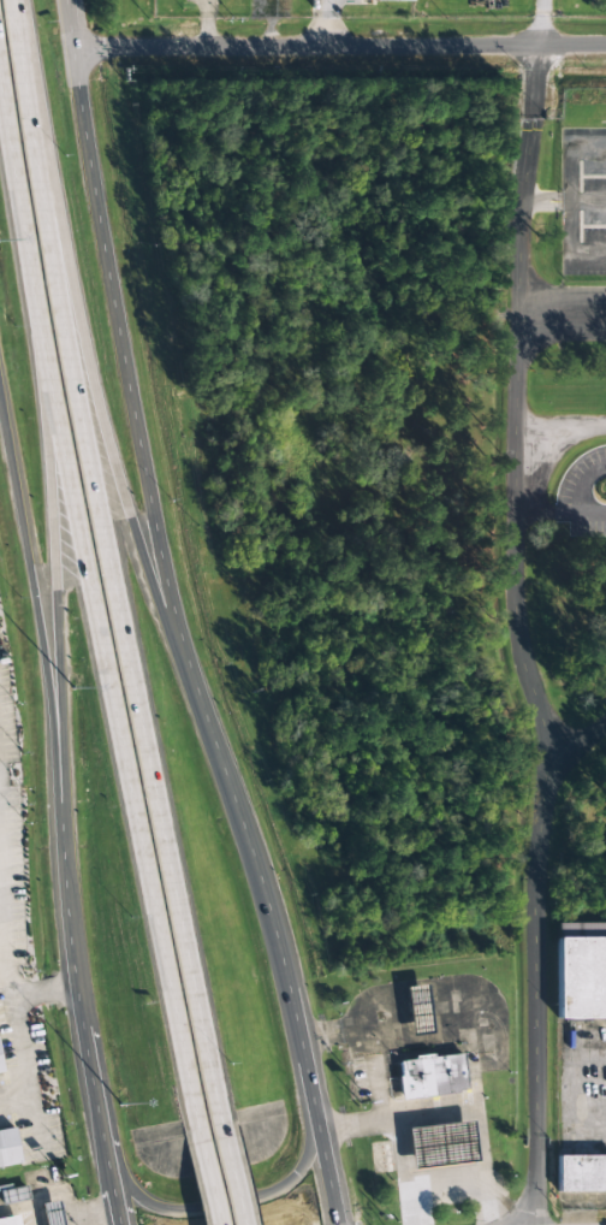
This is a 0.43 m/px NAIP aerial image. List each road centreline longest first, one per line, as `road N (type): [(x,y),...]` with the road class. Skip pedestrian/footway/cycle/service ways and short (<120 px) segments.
road 1 (tertiary): [(337,1224),(269,913),(162,576),(66,0)]
road 2 (motorway): [(222,1119),(125,632),(16,0)]
road 3 (motorway): [(0,73),(90,606),(197,1129)]
road 4 (residential): [(605,44),(72,43)]
road 5 (motorway): [(41,337),(64,860)]
road 6 (motorway): [(204,715),(142,569),(63,279)]
road 7 (tertiary): [(0,412),(52,721),(64,860)]
road 8 (tertiary): [(64,860),(75,986),(121,1224)]
road 9 (tertiary): [(108,1166),(135,1196),(166,1211),(256,1199),(293,1179),(316,1122)]

